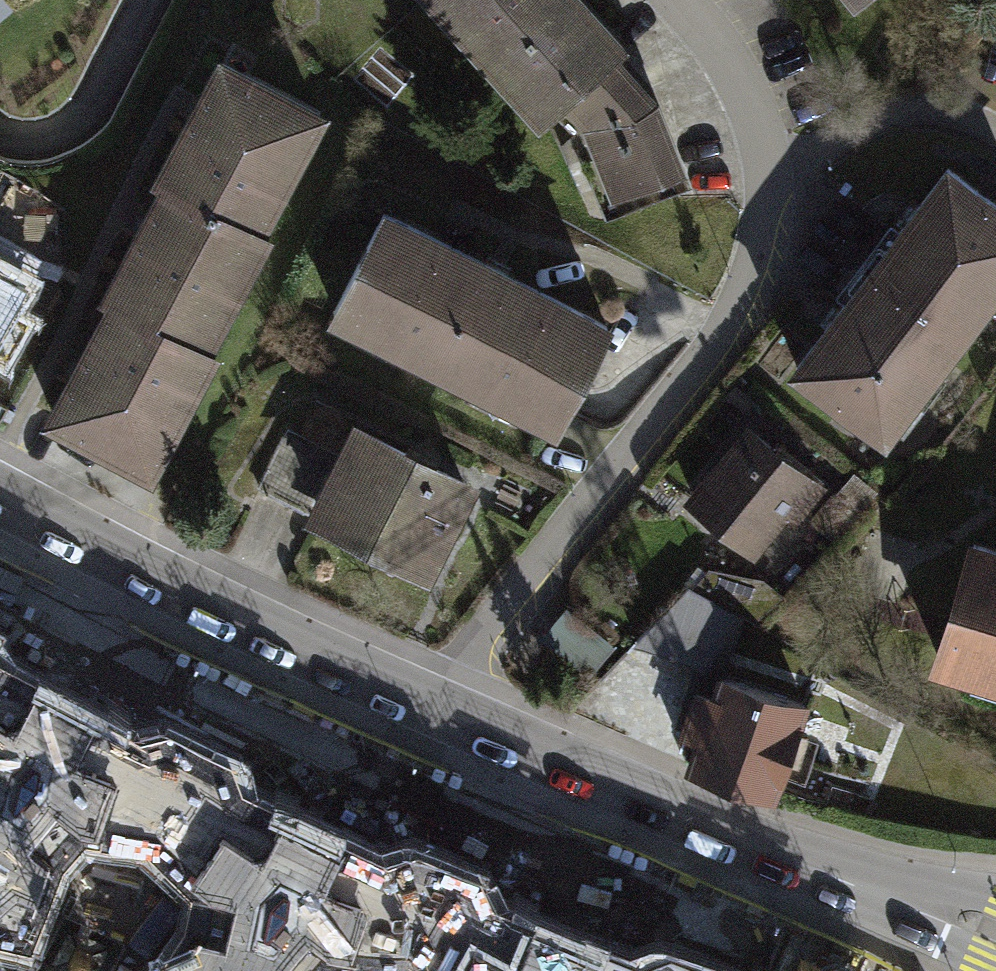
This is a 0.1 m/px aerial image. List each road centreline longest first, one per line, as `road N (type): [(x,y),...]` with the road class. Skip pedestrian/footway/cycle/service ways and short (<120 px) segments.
road 1 (residential): [(678,0),(747,95),(770,161),(764,229),(741,297),(686,392),(475,645),(444,705)]
road 2 (tertiary): [(444,705),(995,933)]
road 3 (tertiary): [(0,496),(200,599),(444,705)]

